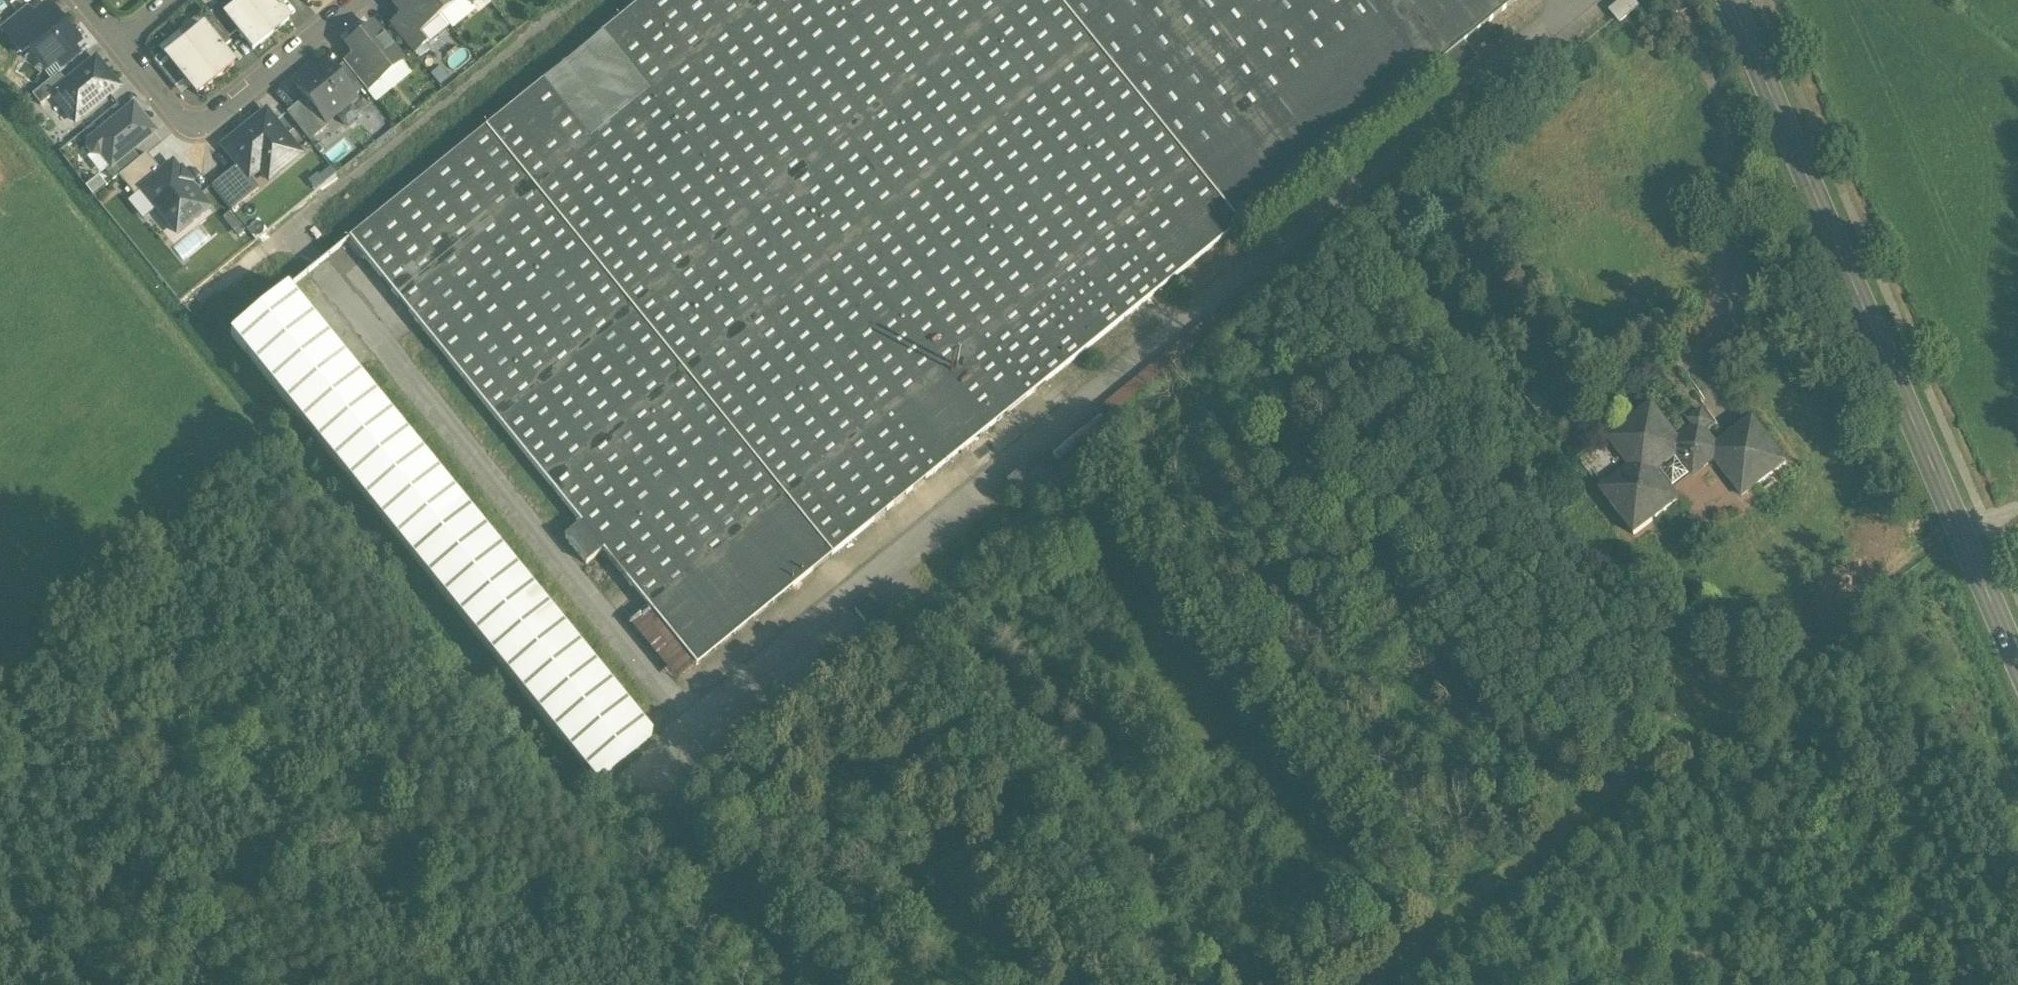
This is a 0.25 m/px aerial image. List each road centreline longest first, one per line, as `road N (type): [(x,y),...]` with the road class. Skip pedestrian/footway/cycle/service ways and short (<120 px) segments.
road 1 (secondary): [(2017,646),(1740,0)]
road 2 (residential): [(358,0),(198,128),(174,122),(118,47)]

